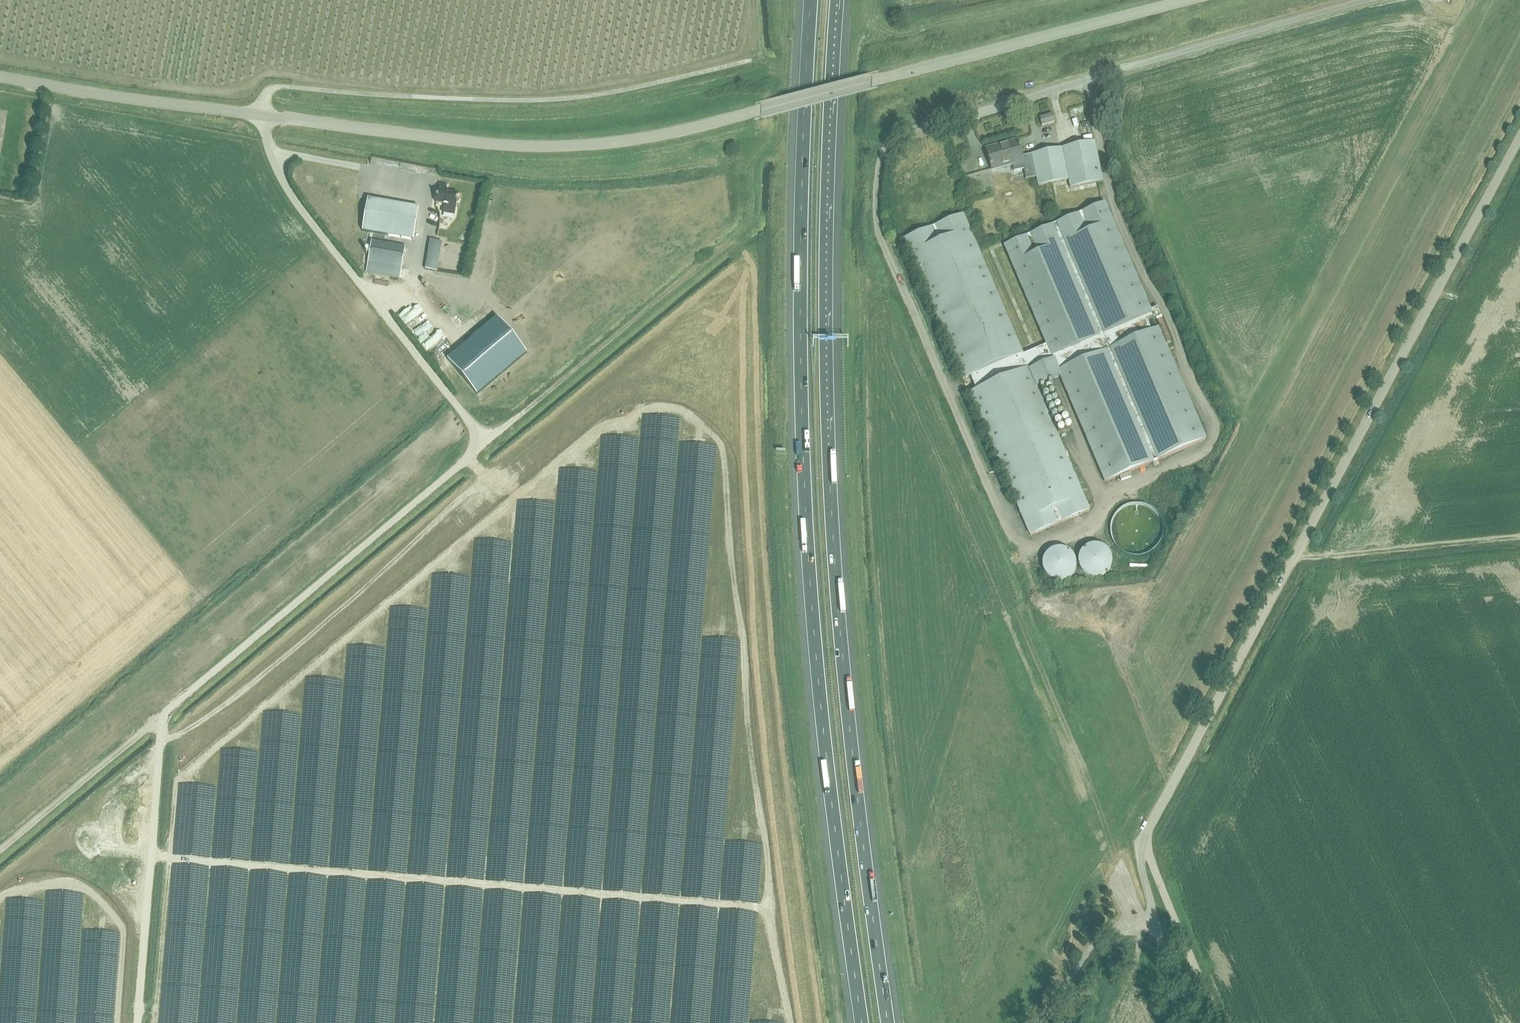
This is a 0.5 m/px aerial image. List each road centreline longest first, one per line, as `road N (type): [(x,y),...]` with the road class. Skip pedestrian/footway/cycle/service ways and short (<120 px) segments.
road 1 (unclassified): [(139,1022),(161,719),(486,443),(290,196),(259,116)]
road 2 (motorway): [(887,1022),(845,683),(828,442),(826,235),(838,0)]
road 3 (motorway): [(811,0),(802,443),(818,679),(862,1022)]
road 4 (unclassified): [(1204,1022),(1144,883),(1141,845),(1519,136)]
road 5 (tertiary): [(259,116),(542,148),(639,140),(1196,0)]
road 6 (unclassified): [(1012,539),(881,234),(880,158),(889,143),(1370,0)]
road 7 (track): [(259,116),(276,87),(499,102),(588,99),(751,60)]
road 8 (track): [(755,160),(749,226),(486,443)]
road 9 (tertiary): [(259,116),(0,77)]
road 10 (track): [(0,852),(161,719)]

